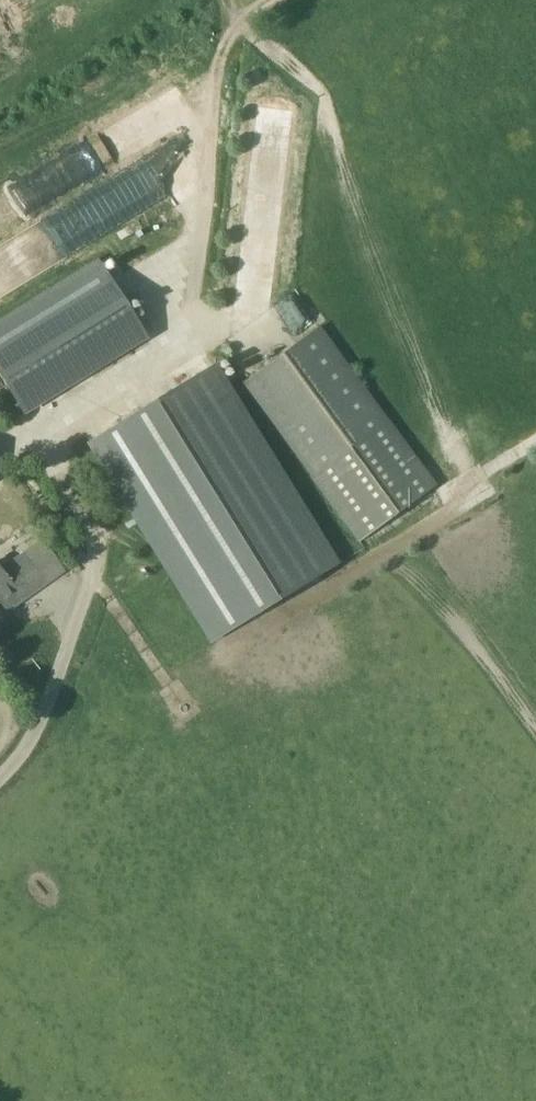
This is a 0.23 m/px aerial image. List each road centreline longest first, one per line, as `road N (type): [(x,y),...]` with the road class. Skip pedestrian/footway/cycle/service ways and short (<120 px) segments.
road 1 (track): [(272,0),(235,21),(205,81),(205,270),(172,365)]

